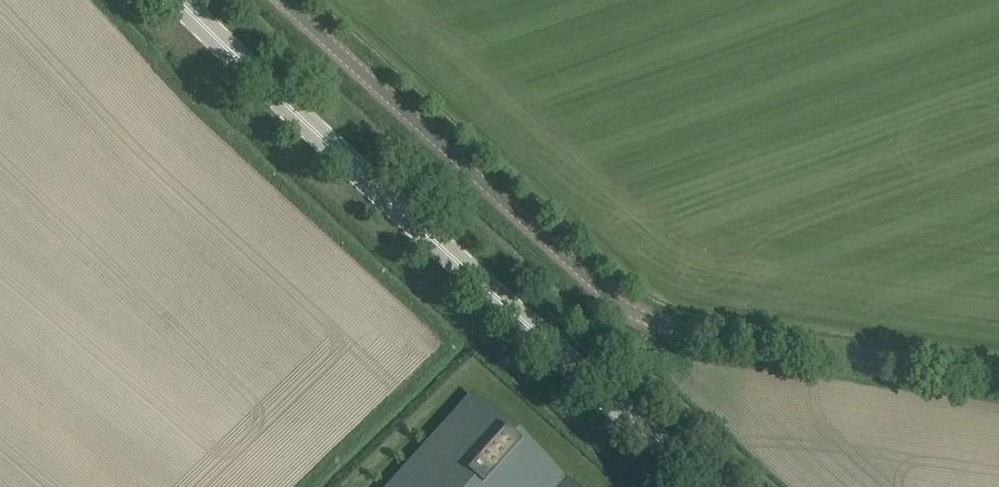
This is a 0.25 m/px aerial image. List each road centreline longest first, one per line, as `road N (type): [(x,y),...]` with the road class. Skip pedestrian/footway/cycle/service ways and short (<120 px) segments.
road 1 (unclassified): [(282,0),(628,311),(685,330),(998,375)]
road 2 (primary): [(708,486),(178,0)]

